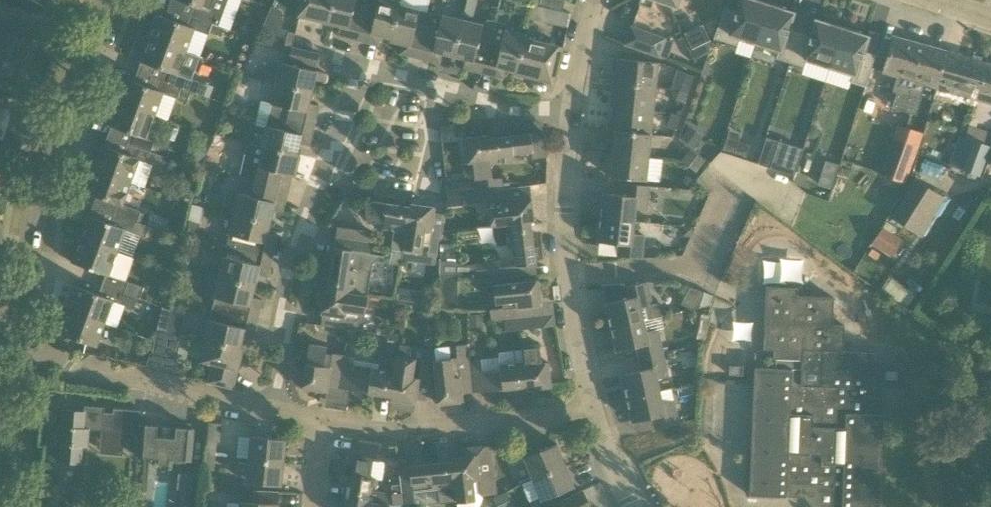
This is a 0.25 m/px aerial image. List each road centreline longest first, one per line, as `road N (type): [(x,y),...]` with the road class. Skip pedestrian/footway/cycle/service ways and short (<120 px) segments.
road 1 (tertiary): [(13,348),(35,211),(76,72),(109,0)]
road 2 (residential): [(272,410),(315,185),(363,64)]
road 3 (residential): [(592,405),(569,295),(565,181),(573,115)]
road 4 (residential): [(592,405),(517,425),(319,421)]
road 5 (residential): [(272,410),(13,348)]
road 6 (residential): [(446,86),(507,112),(573,115)]
road 7 (tertiary): [(0,479),(13,348)]

